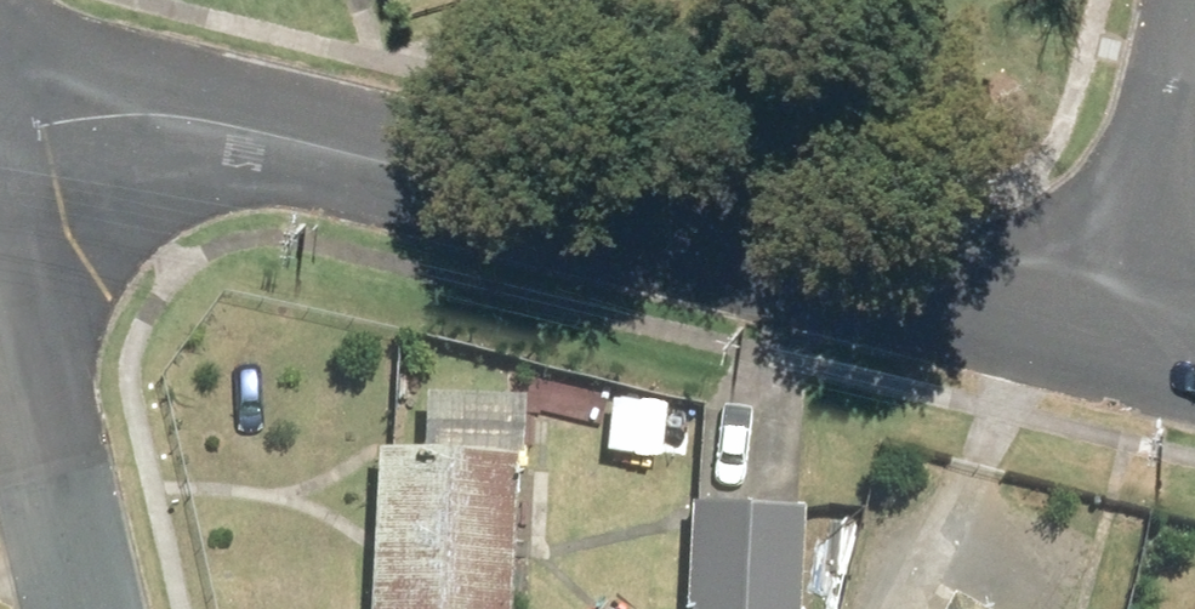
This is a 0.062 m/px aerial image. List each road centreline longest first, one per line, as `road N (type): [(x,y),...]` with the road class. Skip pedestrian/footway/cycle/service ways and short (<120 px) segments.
road 1 (residential): [(1125,331),(180,114),(0,119)]
road 2 (residential): [(1125,331),(1194,11)]
road 3 (residential): [(80,608),(0,293)]

